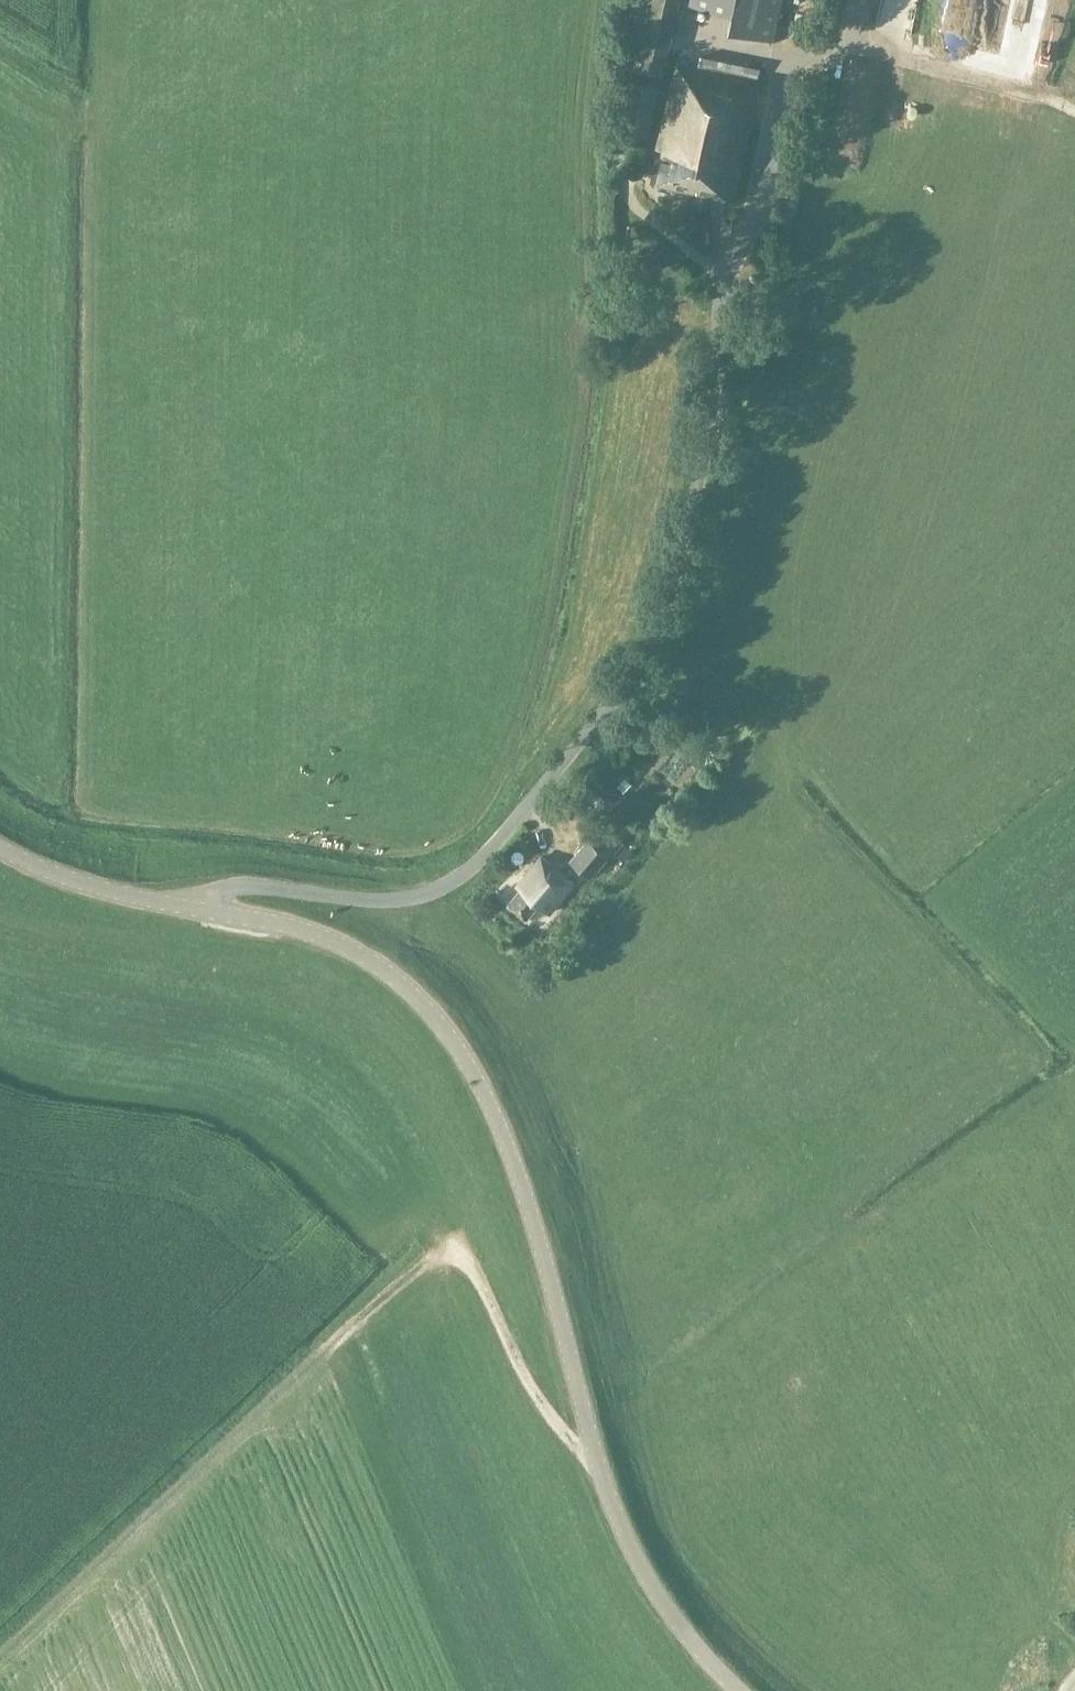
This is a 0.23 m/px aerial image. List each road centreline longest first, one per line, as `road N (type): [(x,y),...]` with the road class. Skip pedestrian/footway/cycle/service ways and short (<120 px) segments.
road 1 (tertiary): [(737,1690),(673,1619),(619,1527),(521,1186),(451,1041),(372,961),(291,926),(180,906)]
road 2 (unclassified): [(180,906),(240,886),(363,900),(416,897),(448,883),(487,852),(613,700),(656,631),(704,461),(721,303)]
road 3 (tertiary): [(180,906),(63,876),(0,849)]

